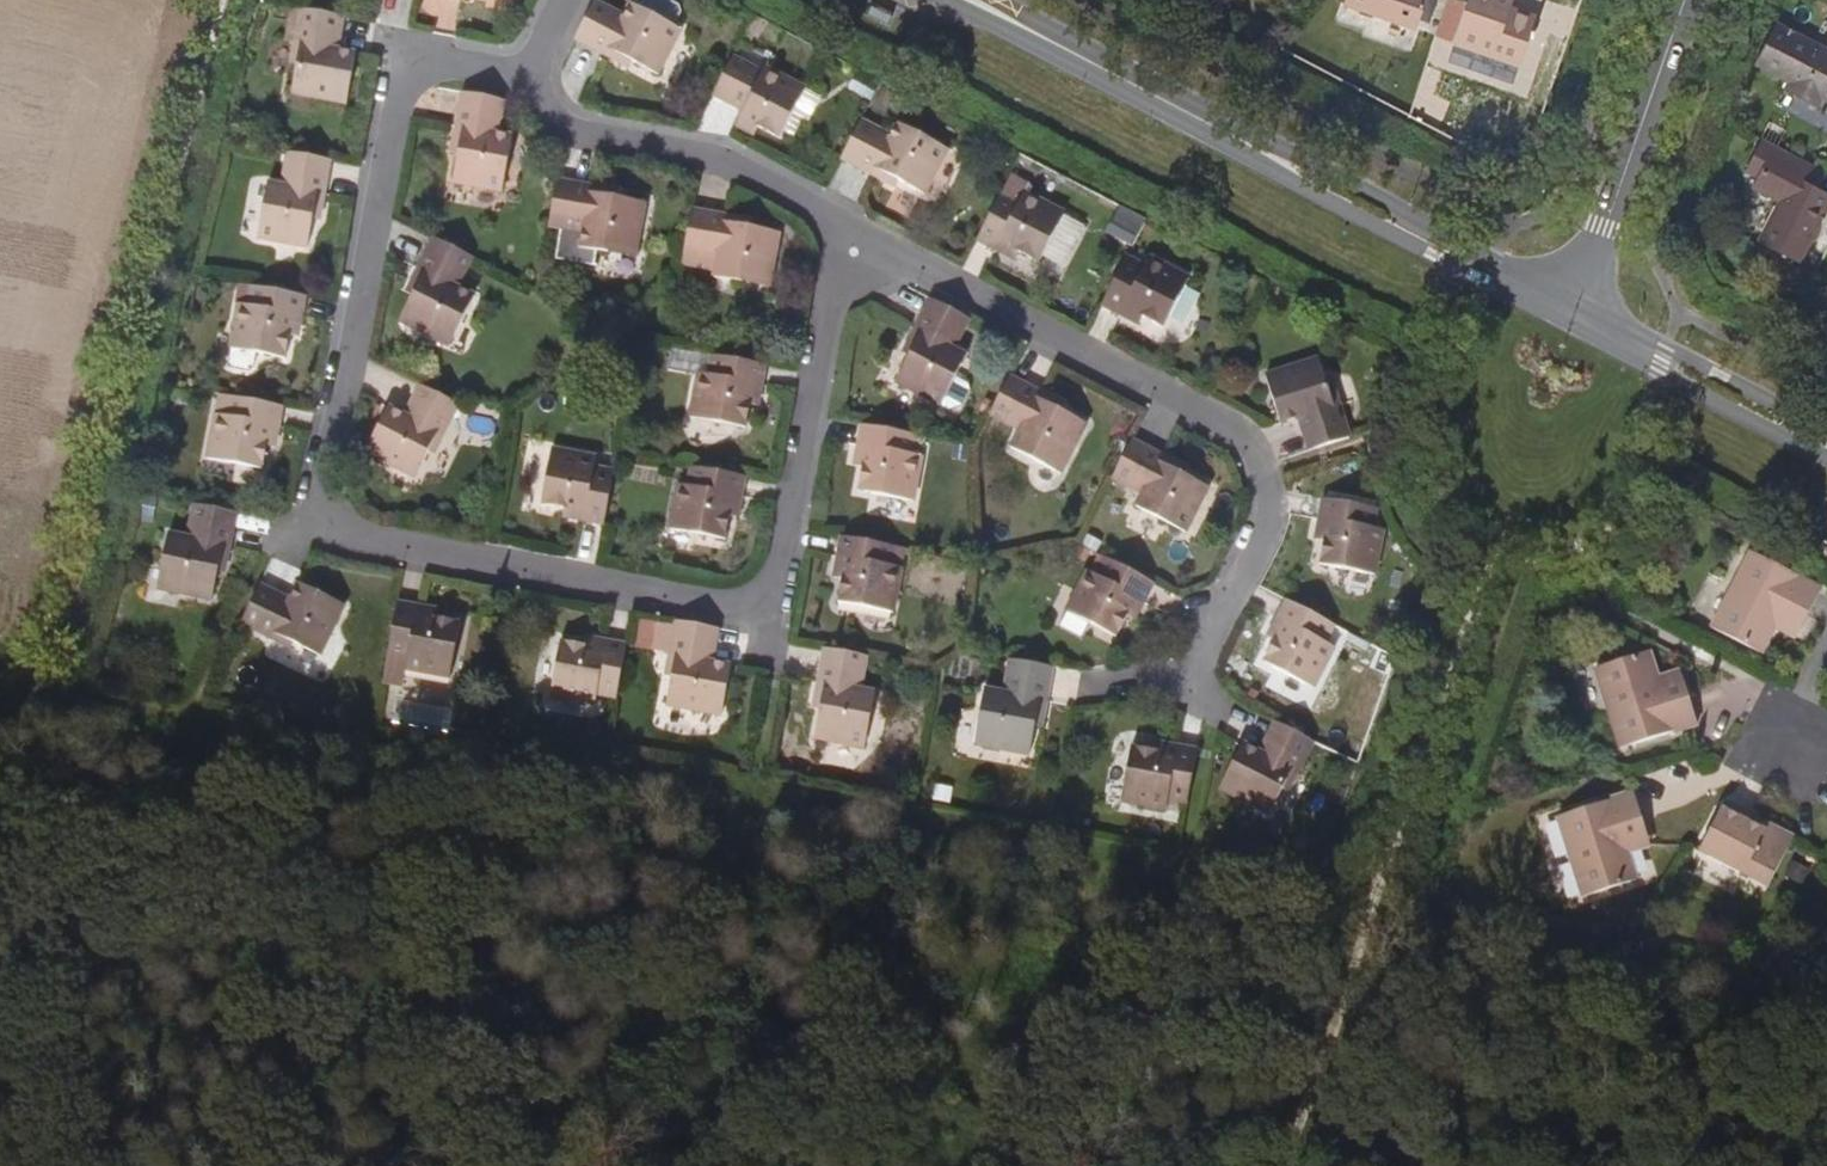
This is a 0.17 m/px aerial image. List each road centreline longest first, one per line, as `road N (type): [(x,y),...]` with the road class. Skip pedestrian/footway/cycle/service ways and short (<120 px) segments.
road 1 (residential): [(323,517),(339,532),(705,601),(752,601),(776,568),(830,303),(864,239)]
road 2 (residential): [(864,239),(1220,418),(1258,454),(1267,528),(1201,632),(1185,683)]
road 3 (tertiary): [(969,0),(1572,311)]
road 4 (residential): [(323,517),(398,104),(417,61)]
road 5 (residential): [(864,239),(725,161),(574,130),(554,118),(526,77)]
road 6 (tertiary): [(1572,311),(1683,0)]
road 7 (tertiary): [(1572,311),(1826,440)]

